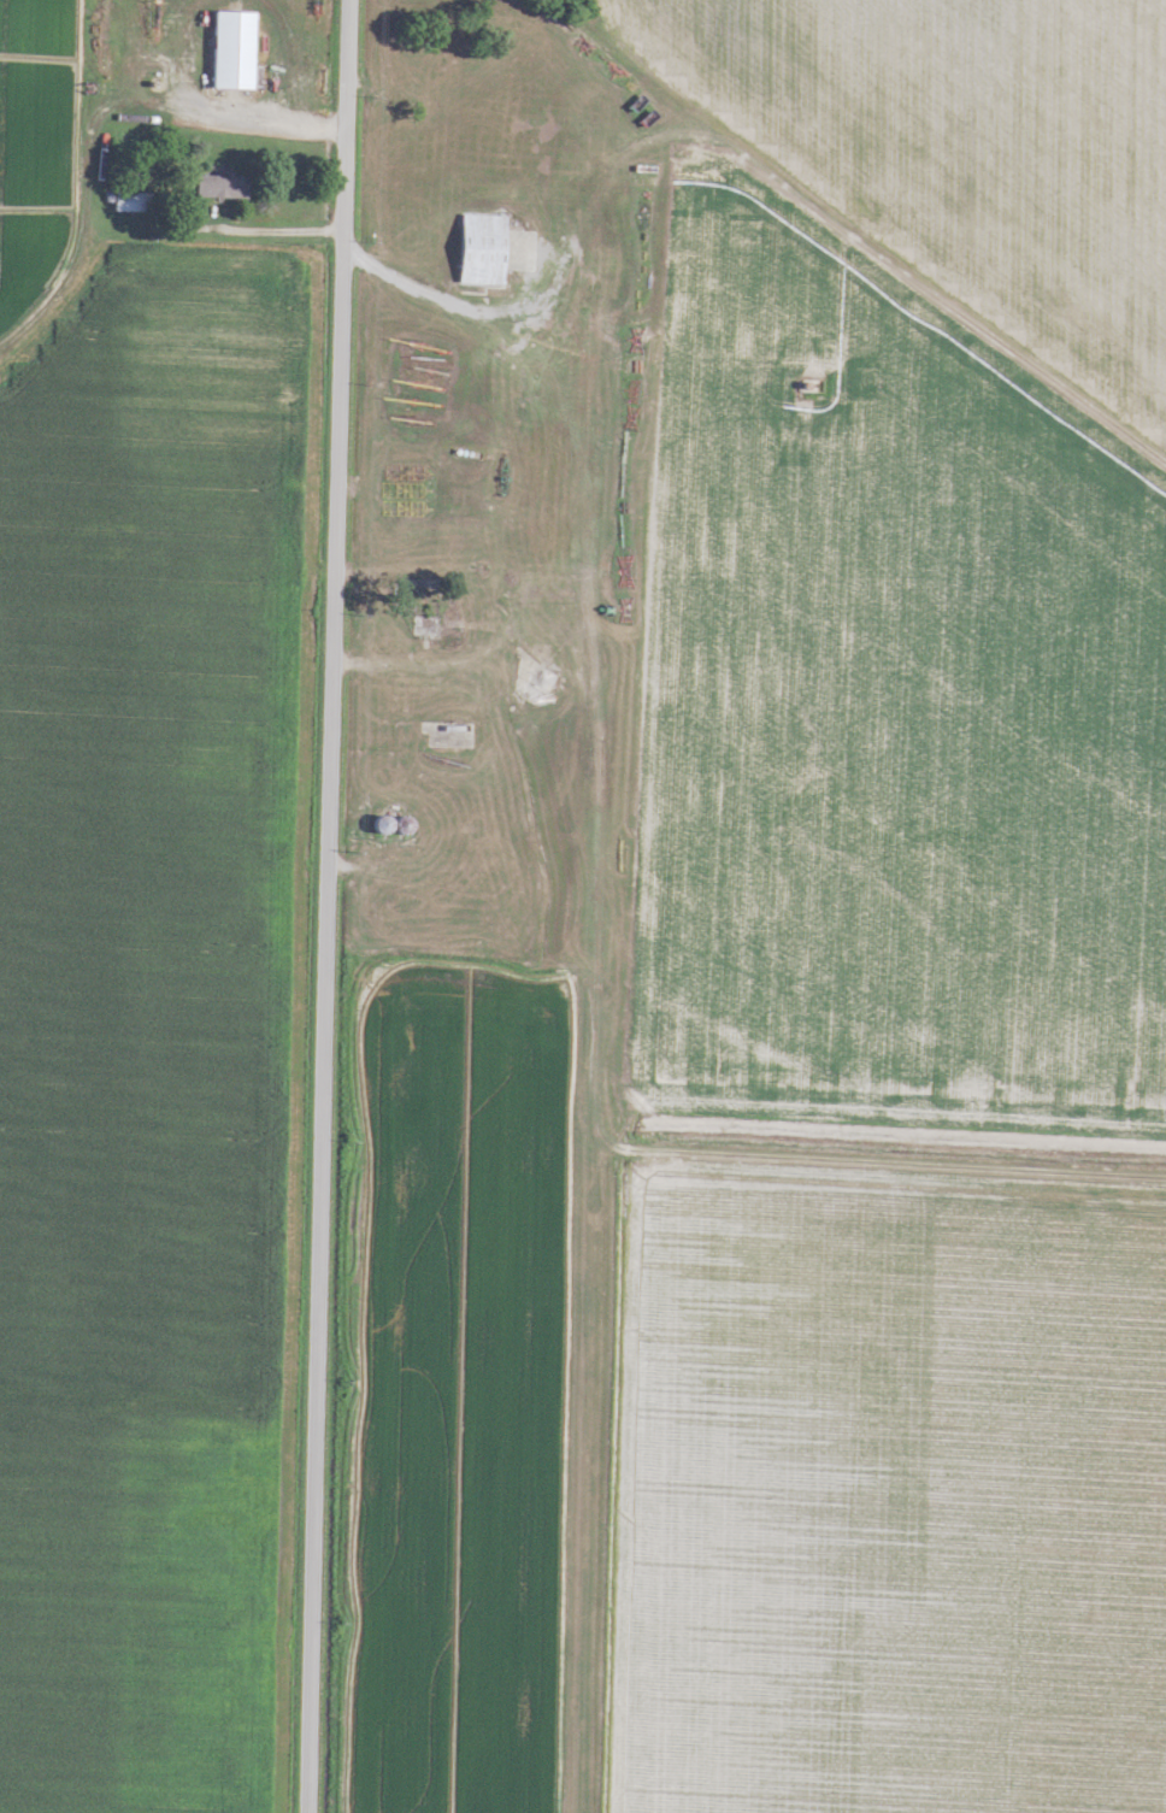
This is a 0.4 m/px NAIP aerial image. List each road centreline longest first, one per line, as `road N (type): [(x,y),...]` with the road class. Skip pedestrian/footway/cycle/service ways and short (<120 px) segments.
road 1 (tertiary): [(307,1812),(348,0)]
road 2 (residential): [(332,659),(442,670),(497,705),(530,781),(542,848),(519,878),(472,896),(326,867)]

